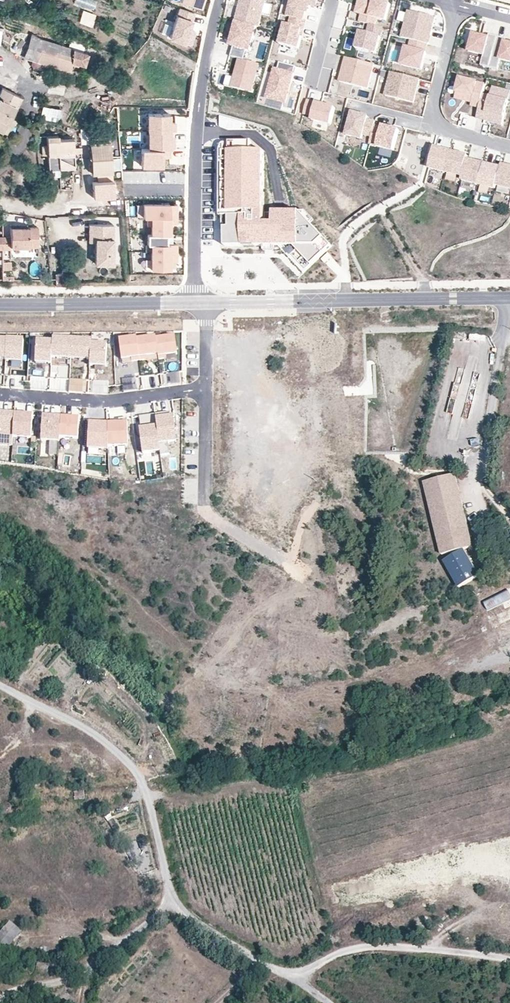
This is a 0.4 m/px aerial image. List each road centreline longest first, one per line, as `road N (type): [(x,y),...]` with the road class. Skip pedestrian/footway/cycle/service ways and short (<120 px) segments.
road 1 (unclassified): [(0,685),(97,732),(146,781),(170,906),(298,978)]
road 2 (tertiary): [(509,300),(200,304)]
road 3 (residential): [(200,304),(197,133),(219,0)]
road 4 (track): [(298,978),(331,958),(380,947),(509,965)]
road 5 (residential): [(0,395),(72,400),(204,389)]
road 6 (residential): [(460,7),(432,108),(436,127),(509,148)]
road 7 (tertiary): [(200,304),(0,304)]
road 8 (track): [(170,906),(115,947),(86,985),(83,1002)]
road 9 (residential): [(207,510),(204,389)]

